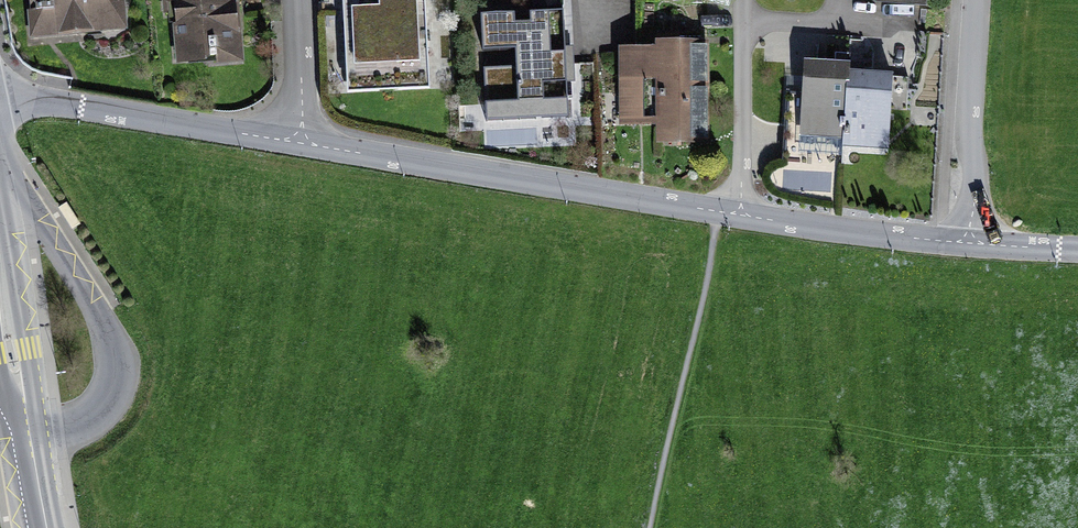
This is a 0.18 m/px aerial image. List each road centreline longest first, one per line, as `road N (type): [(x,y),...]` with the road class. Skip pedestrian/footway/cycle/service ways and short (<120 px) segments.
road 1 (residential): [(723,215),(302,143)]
road 2 (residential): [(302,143),(0,101)]
road 3 (secondary): [(47,527),(0,277)]
road 4 (residential): [(969,241),(723,215)]
road 5 (residential): [(969,241),(979,0)]
road 6 (residential): [(723,215),(735,0)]
road 7 (residential): [(302,143),(295,0)]

